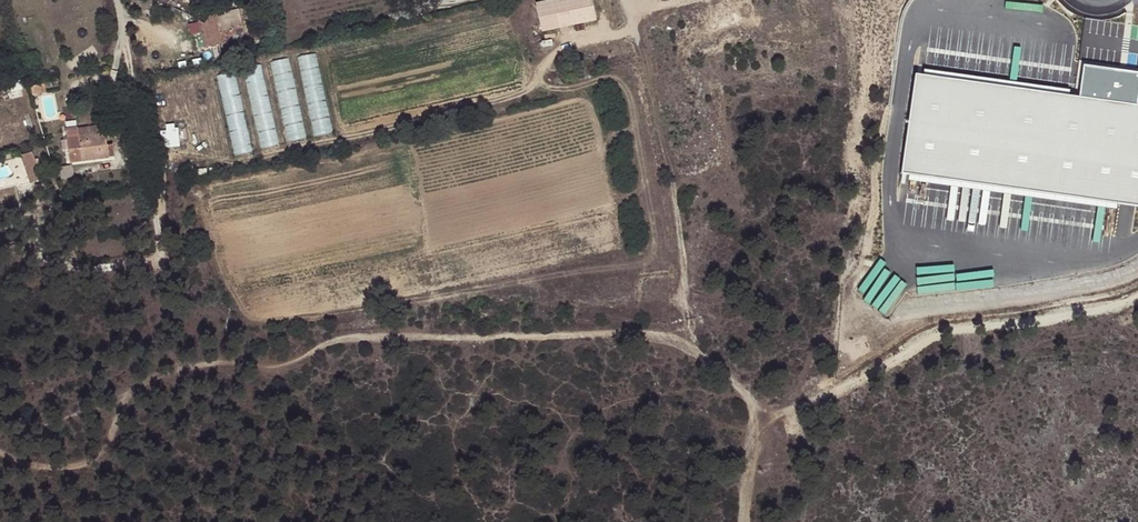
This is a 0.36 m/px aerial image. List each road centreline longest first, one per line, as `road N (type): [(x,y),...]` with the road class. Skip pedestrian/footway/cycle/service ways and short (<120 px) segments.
road 1 (track): [(691,348),(648,340),(419,350),(324,345),(290,365),(227,348),(180,355),(140,382),(92,453),(65,465),(0,450)]
road 2 (track): [(1137,299),(1031,322),(952,326),(904,347),(834,397),(760,417)]
road 3 (track): [(636,30),(669,169),(691,348)]
road 4 (track): [(758,521),(756,390),(709,351),(691,348)]

